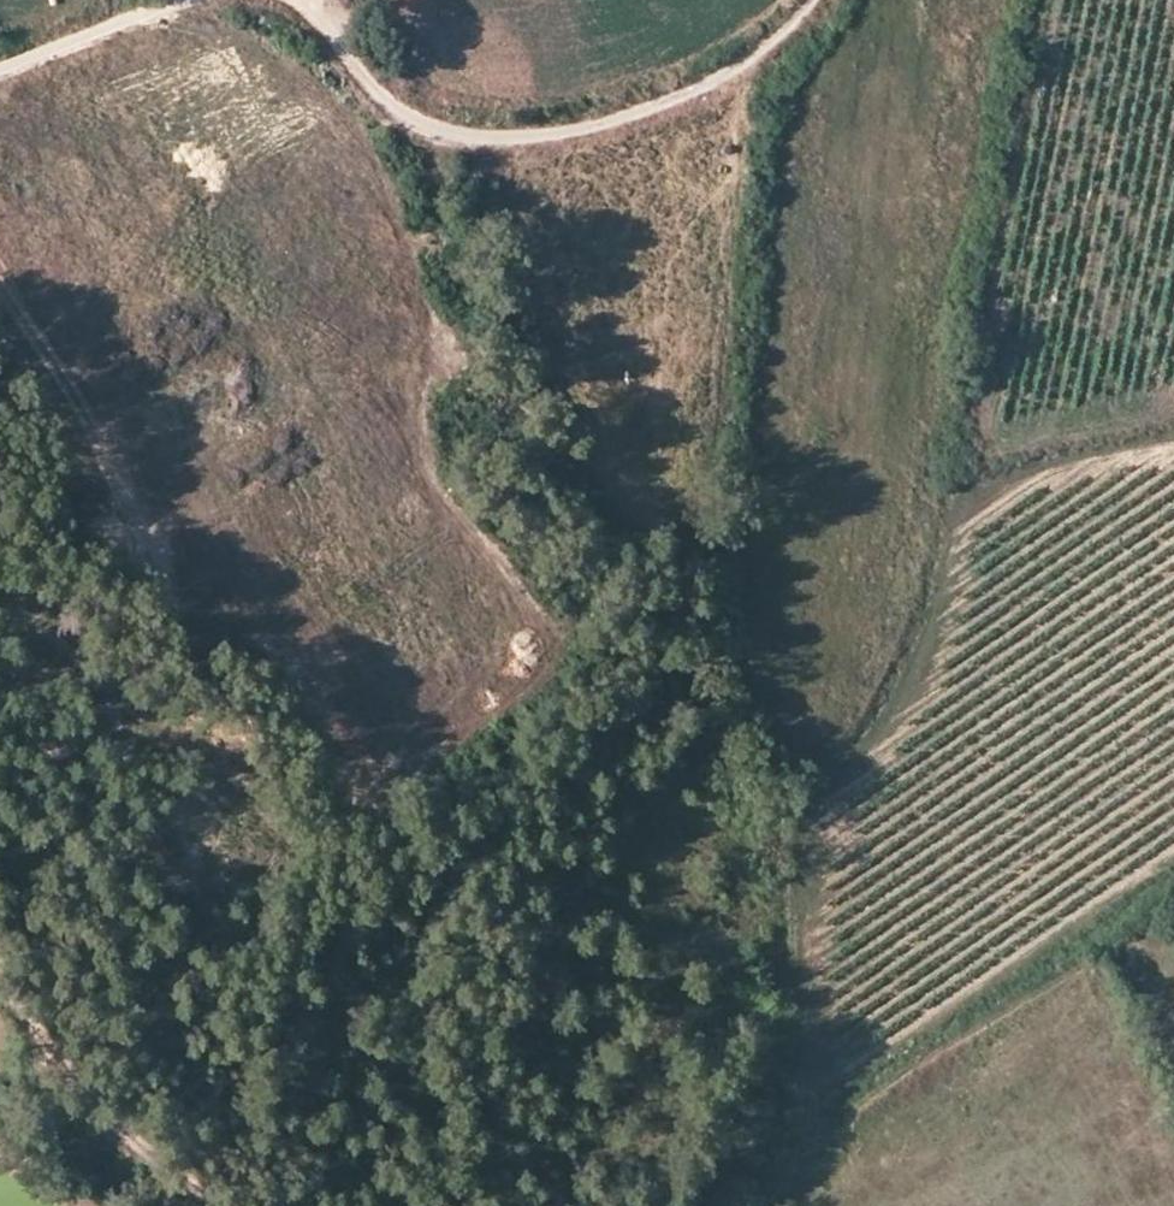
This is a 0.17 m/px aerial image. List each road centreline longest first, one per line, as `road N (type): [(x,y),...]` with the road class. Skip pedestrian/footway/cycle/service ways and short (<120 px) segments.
road 1 (track): [(815,0),(750,66),(691,95),(574,134),(523,141),(461,140),(400,120),(297,0)]
road 2 (track): [(0,969),(15,1012),(121,1134),(233,1205)]
road 3 (track): [(188,0),(0,71)]

